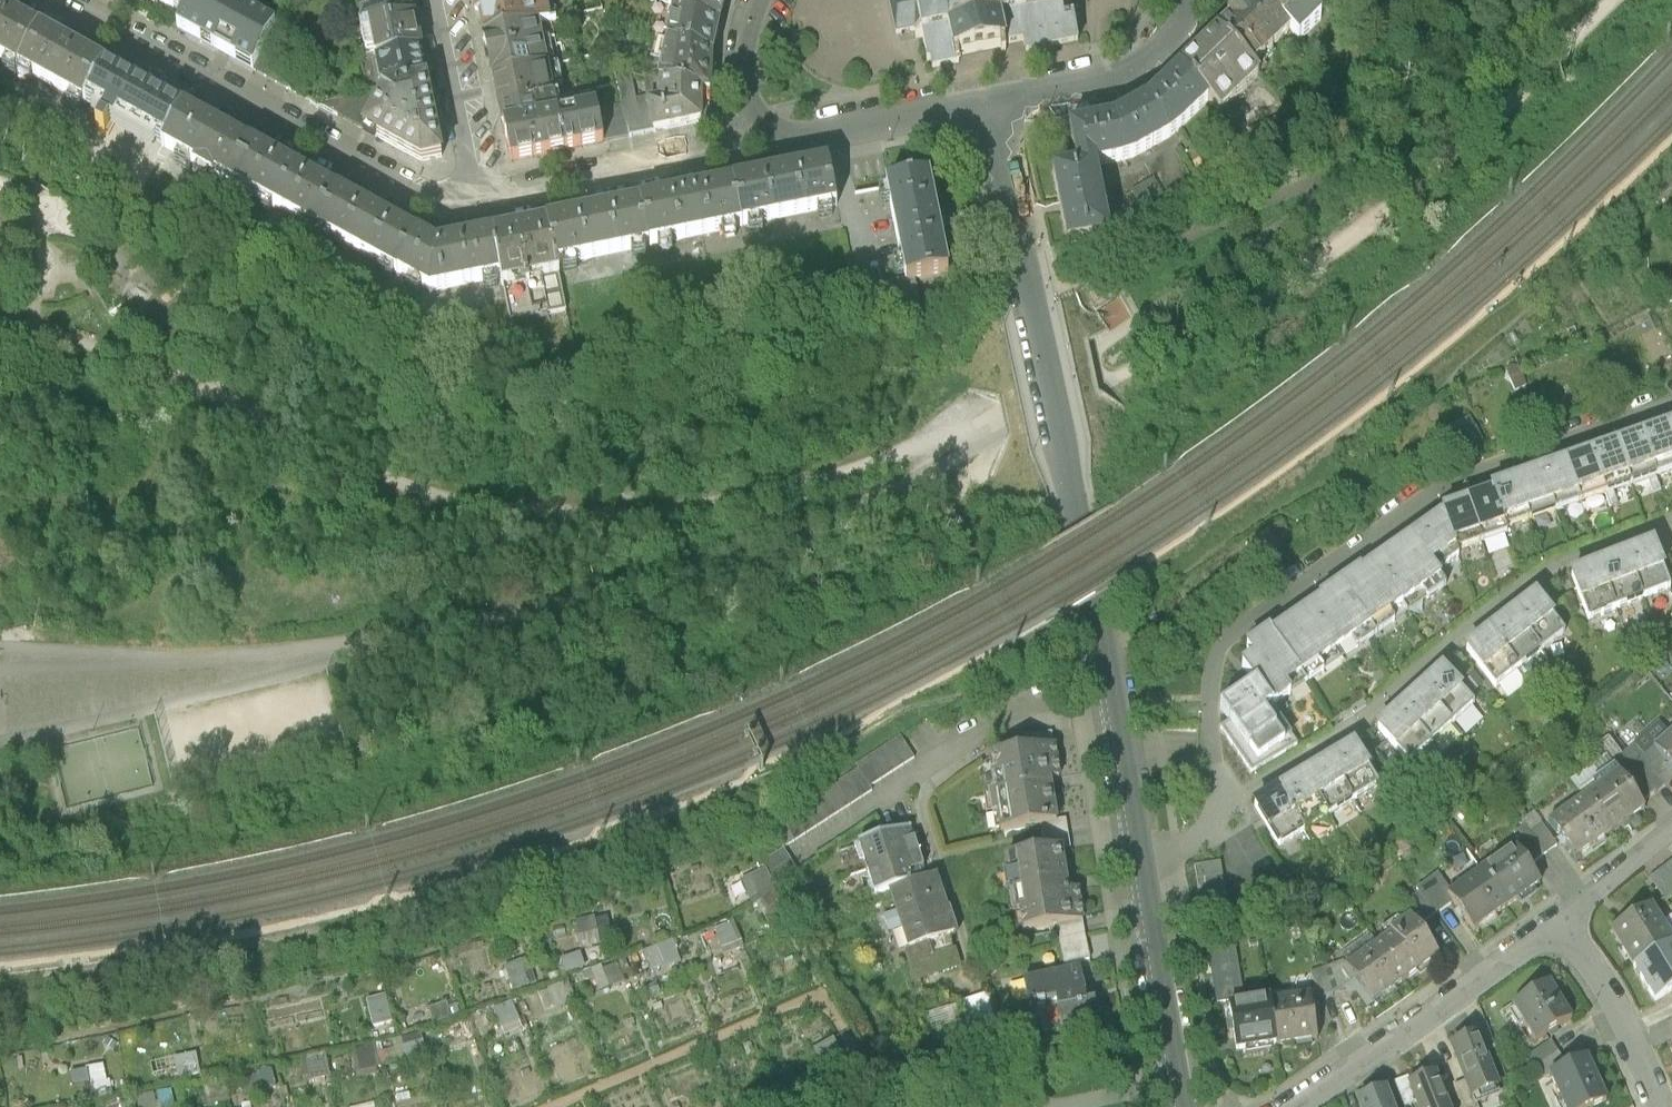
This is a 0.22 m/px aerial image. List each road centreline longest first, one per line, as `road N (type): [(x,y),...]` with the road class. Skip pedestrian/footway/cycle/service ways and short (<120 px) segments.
road 1 (tertiary): [(987,106),(1112,677),(1142,869)]
road 2 (residential): [(1142,869),(1213,826),(1210,700),(1221,647),(1463,482),(1671,408)]
road 3 (residential): [(56,0),(443,209),(477,203)]
road 4 (track): [(849,1037),(824,1000),(570,1106)]
road 5 (residential): [(1557,927),(1297,1106)]
road 6 (residential): [(477,203),(773,136)]
road 7 (tertiary): [(1142,869),(1184,1106)]
road 8 (tertiary): [(987,106),(1081,84),(1137,61),(1170,36),(1189,0)]
road 9 (tertiary): [(773,136),(810,143),(987,106)]
road 10 (residential): [(1557,927),(1619,1002),(1664,1106)]
road 11 (residential): [(477,203),(436,0)]
road 12 (residential): [(1671,824),(1557,927)]
road 13 (tertiary): [(761,0),(745,83),(752,114),(773,136)]

